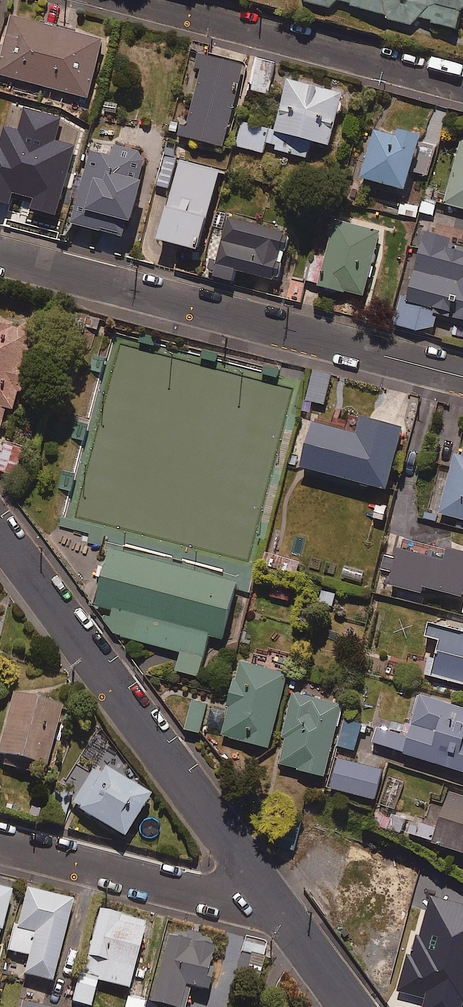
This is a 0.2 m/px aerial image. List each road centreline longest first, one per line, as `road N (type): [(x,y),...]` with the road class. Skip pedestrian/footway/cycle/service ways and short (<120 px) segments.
road 1 (residential): [(0,530),(292,919)]
road 2 (residential): [(462,376),(0,257)]
road 3 (residential): [(135,0),(462,86)]
road 4 (residential): [(0,843),(292,919)]

